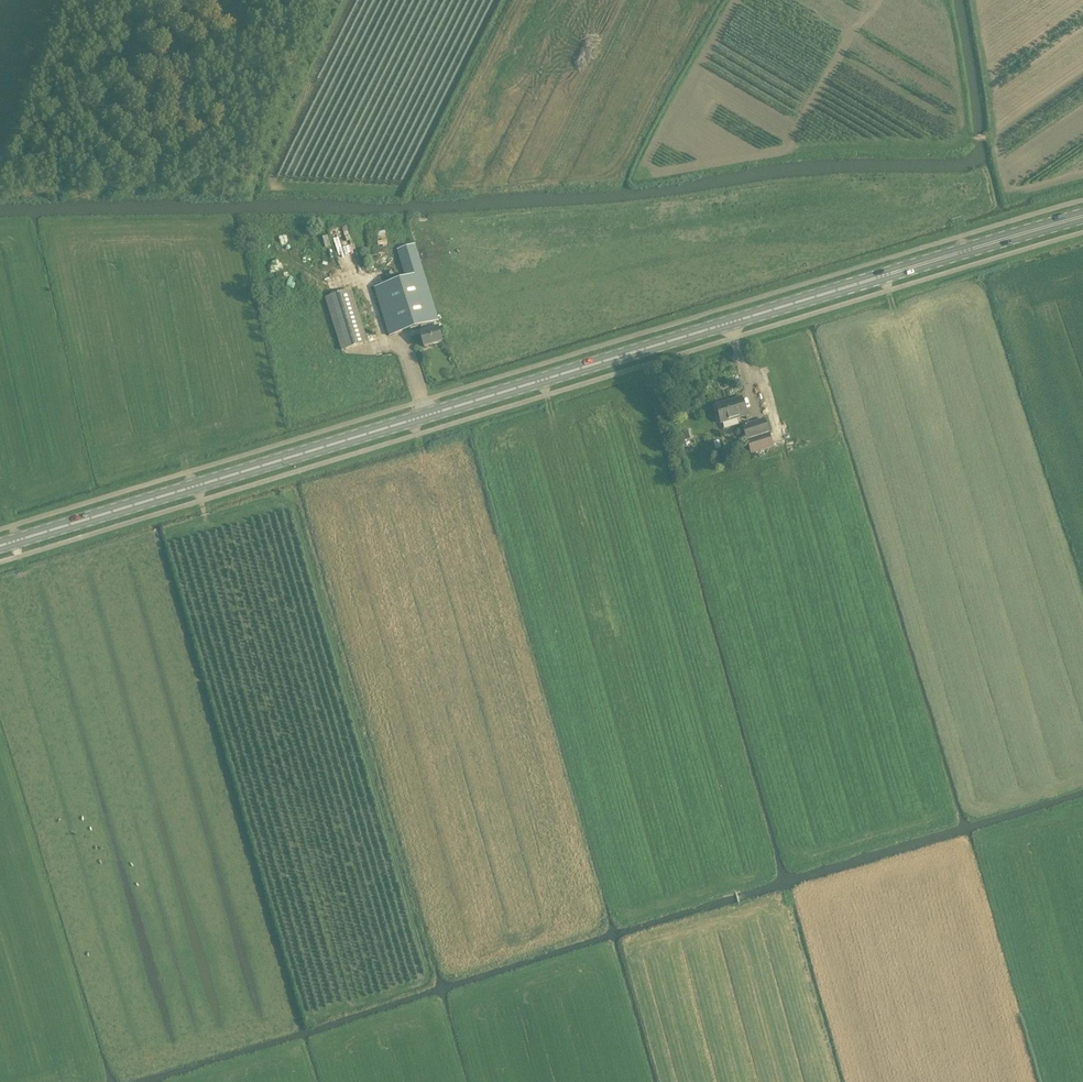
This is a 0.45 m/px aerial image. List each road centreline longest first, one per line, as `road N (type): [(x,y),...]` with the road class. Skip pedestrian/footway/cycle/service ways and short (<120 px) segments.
road 1 (primary): [(0,545),(1082,216)]

